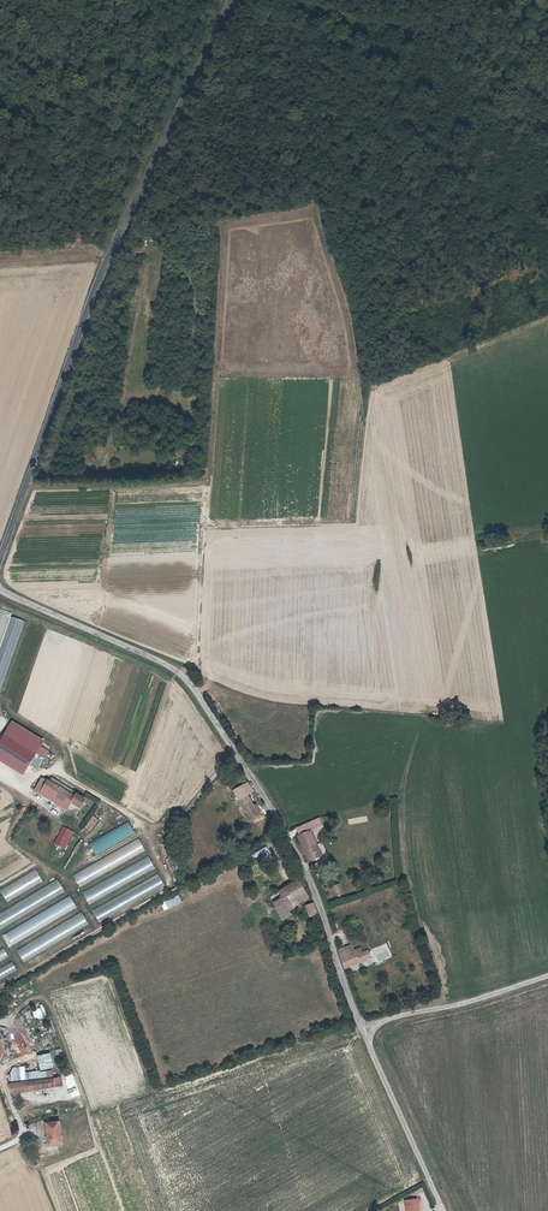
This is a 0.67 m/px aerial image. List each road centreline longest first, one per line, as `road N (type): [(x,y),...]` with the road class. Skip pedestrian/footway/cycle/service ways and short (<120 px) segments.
road 1 (tertiary): [(231,0),(112,248),(0,557)]
road 2 (unclassified): [(0,592),(180,674),(284,827),(322,909),(359,1022)]
road 3 (track): [(24,489),(209,482),(216,368)]
road 4 (unclassified): [(368,1043),(442,1210)]
road 5 (unclassified): [(376,1025),(547,977)]
road 6 (track): [(0,778),(19,790),(31,775),(58,775),(134,818)]

